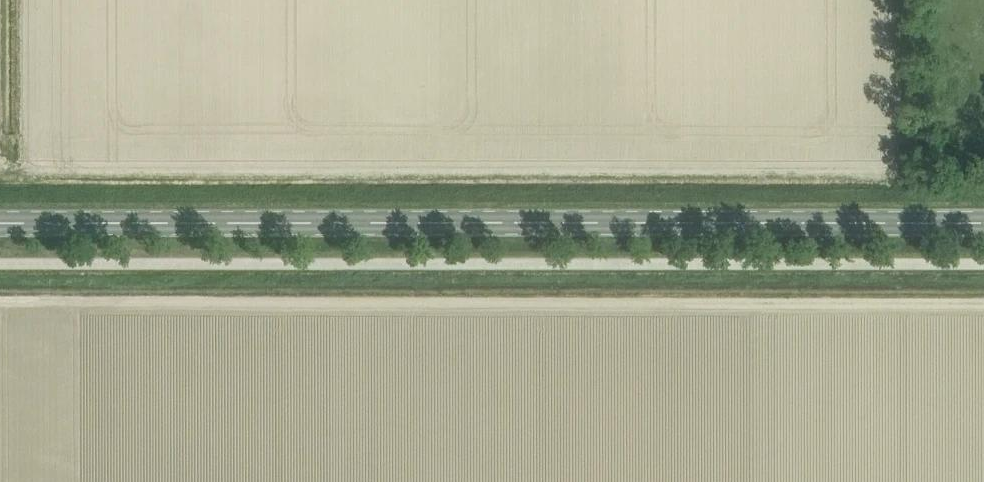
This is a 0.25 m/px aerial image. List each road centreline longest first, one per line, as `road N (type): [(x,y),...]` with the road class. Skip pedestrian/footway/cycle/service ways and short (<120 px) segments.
road 1 (track): [(0,303),(983,306)]
road 2 (secondary): [(983,225),(0,224)]

